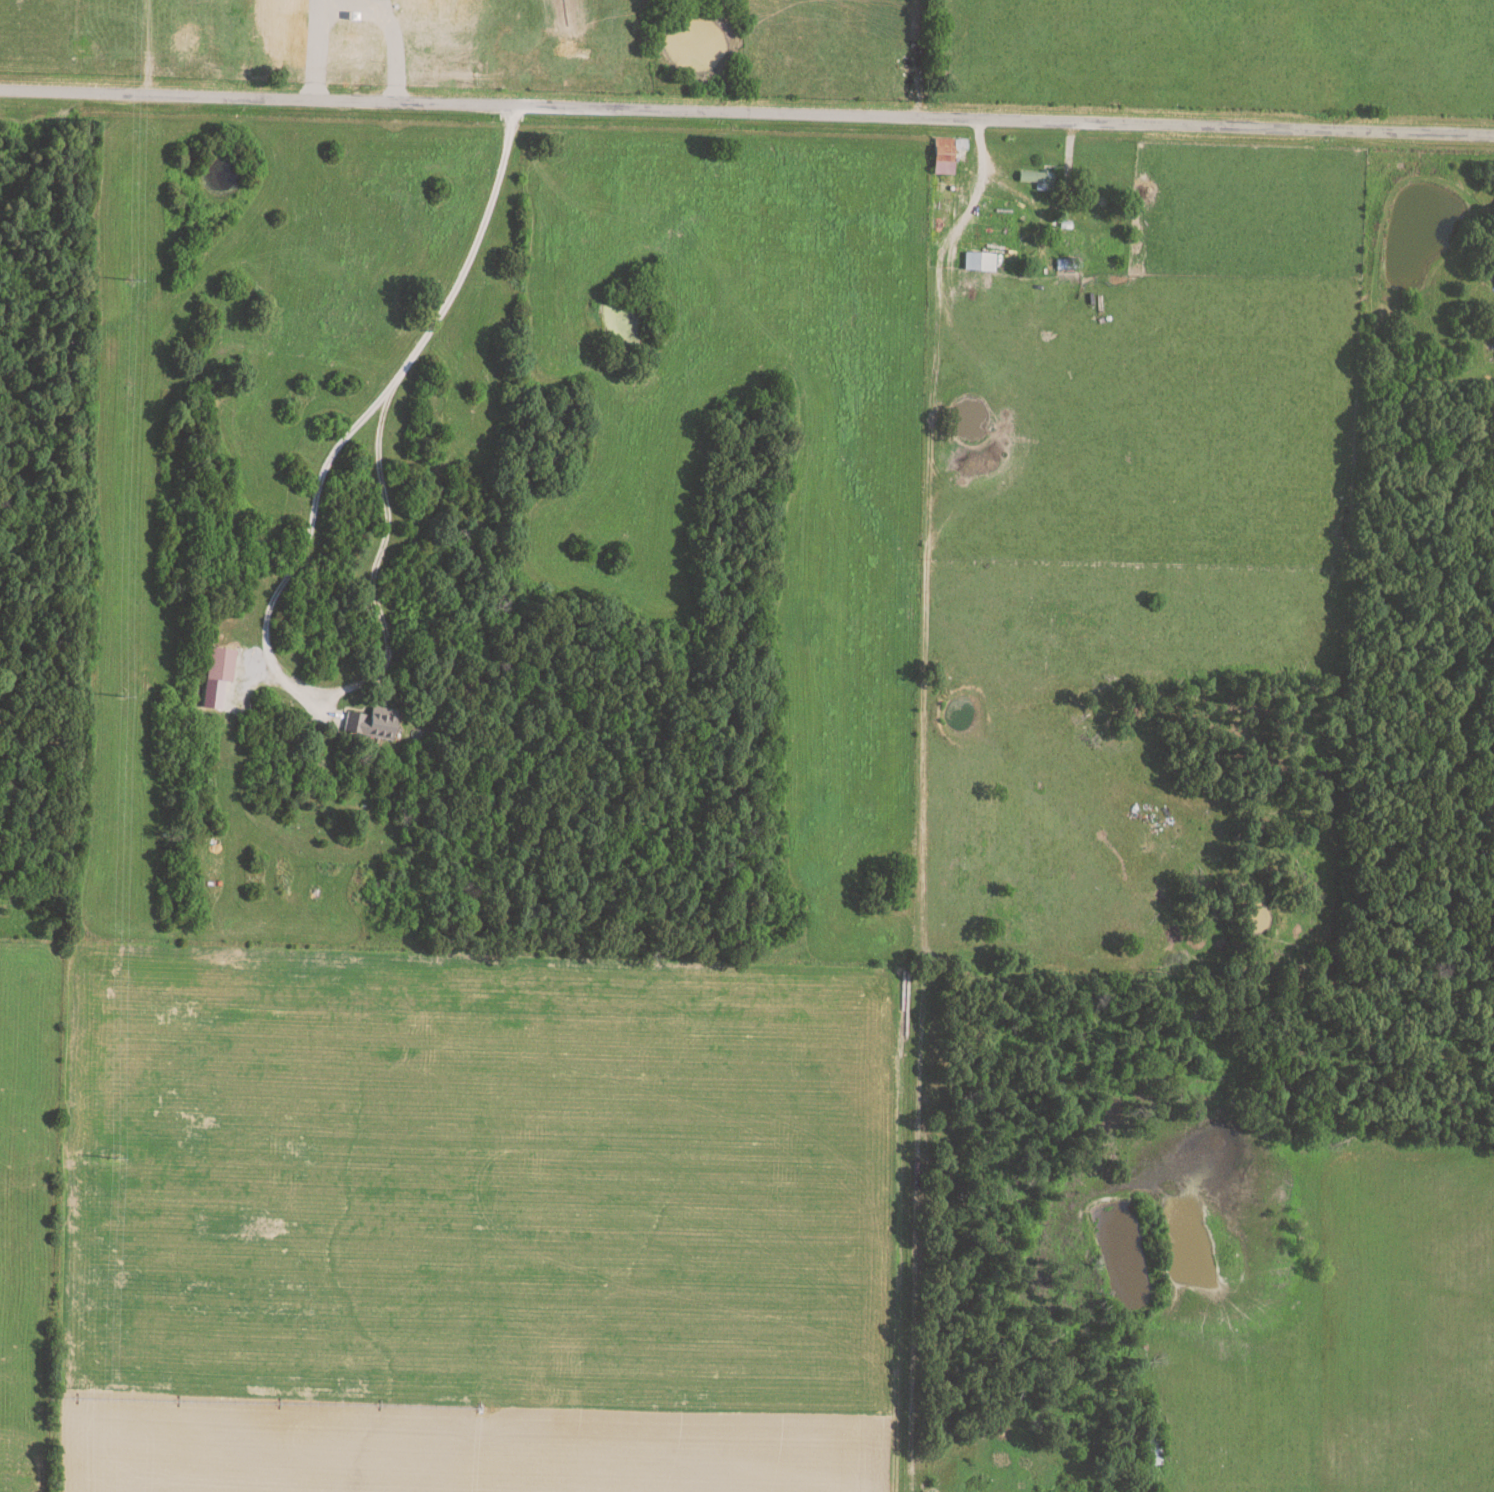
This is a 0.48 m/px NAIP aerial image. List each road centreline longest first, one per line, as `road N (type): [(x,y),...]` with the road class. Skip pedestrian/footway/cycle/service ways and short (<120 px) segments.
road 1 (residential): [(1493,136),(0,93)]

